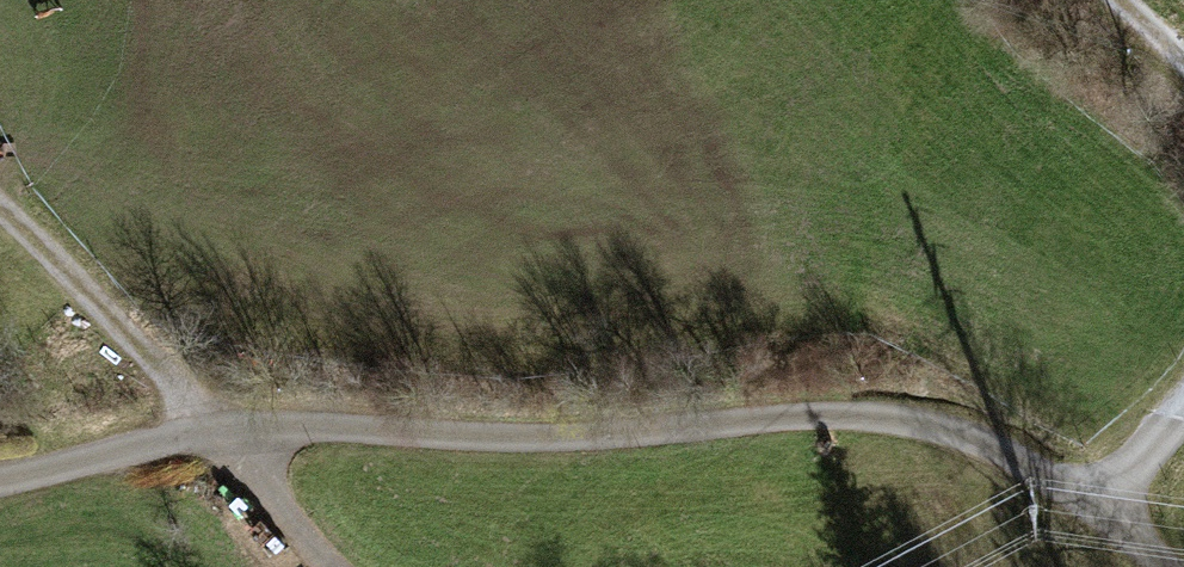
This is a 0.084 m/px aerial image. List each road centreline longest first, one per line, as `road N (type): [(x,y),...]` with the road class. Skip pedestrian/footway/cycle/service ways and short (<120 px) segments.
road 1 (track): [(0,475),(215,431),(523,437),(772,414),(913,425),(995,449),(1106,516)]
road 2 (track): [(0,234),(215,431)]
road 3 (track): [(1106,516),(1183,418)]

